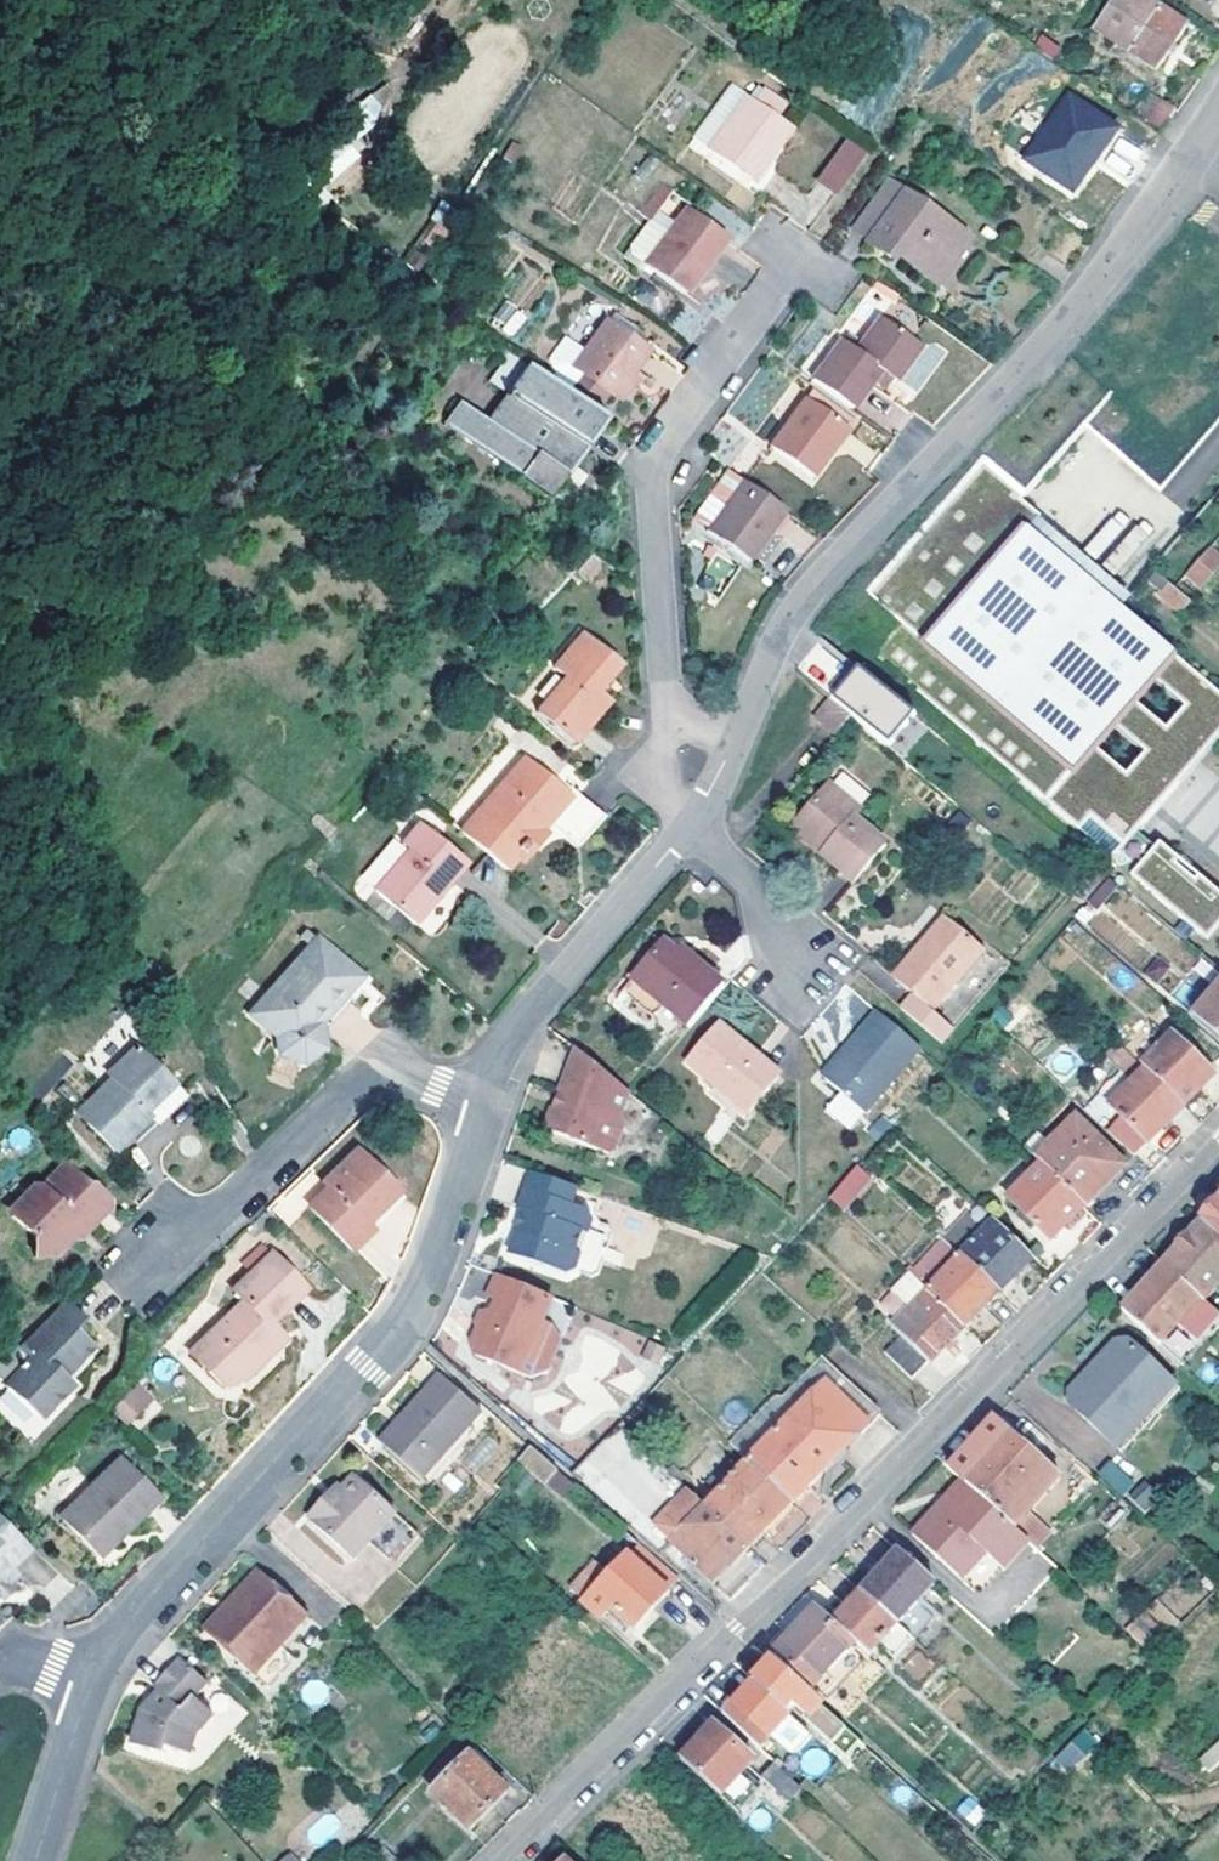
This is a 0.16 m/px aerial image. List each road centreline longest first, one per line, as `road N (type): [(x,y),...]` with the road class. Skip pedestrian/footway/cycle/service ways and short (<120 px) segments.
road 1 (residential): [(516,1860),(1218,1152)]
road 2 (residential): [(685,828),(806,591),(1073,312),(1218,119)]
road 3 (residential): [(105,1673),(138,1622),(365,1369),(435,1248),(483,1103)]
road 4 (residential): [(800,259),(674,430),(659,464),(663,756),(685,828)]
road 5 (residential): [(148,1260),(360,1079),(399,1076),(483,1103)]
road 6 (residential): [(483,1103),(520,1023),(685,828)]
road 7 (residential): [(40,1860),(105,1673)]
road 8 (residential): [(685,828),(794,953)]

